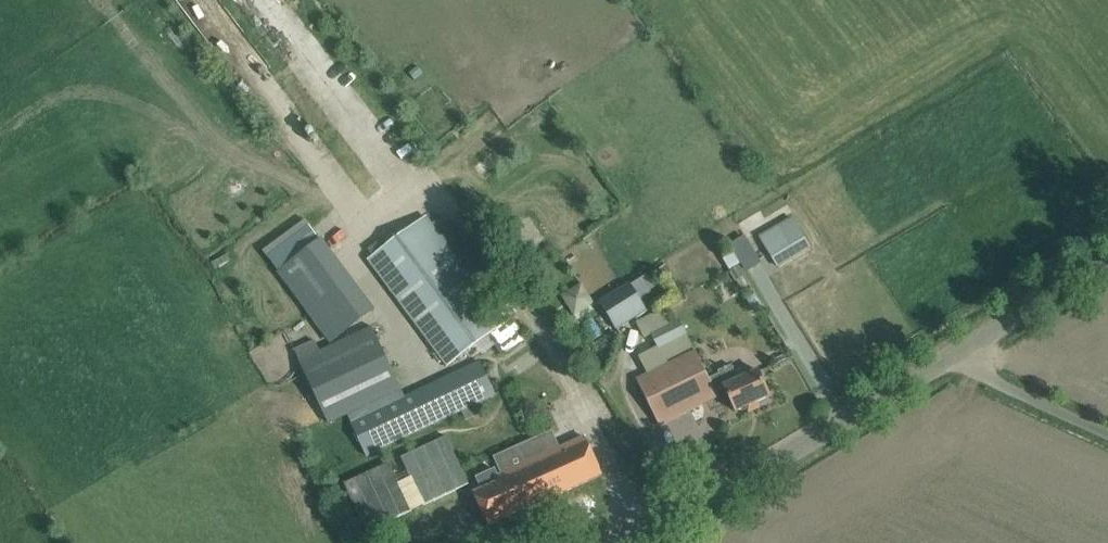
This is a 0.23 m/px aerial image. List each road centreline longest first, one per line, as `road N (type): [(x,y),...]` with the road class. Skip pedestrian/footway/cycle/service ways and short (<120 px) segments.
road 1 (unclassified): [(628,542),(1107,263)]

